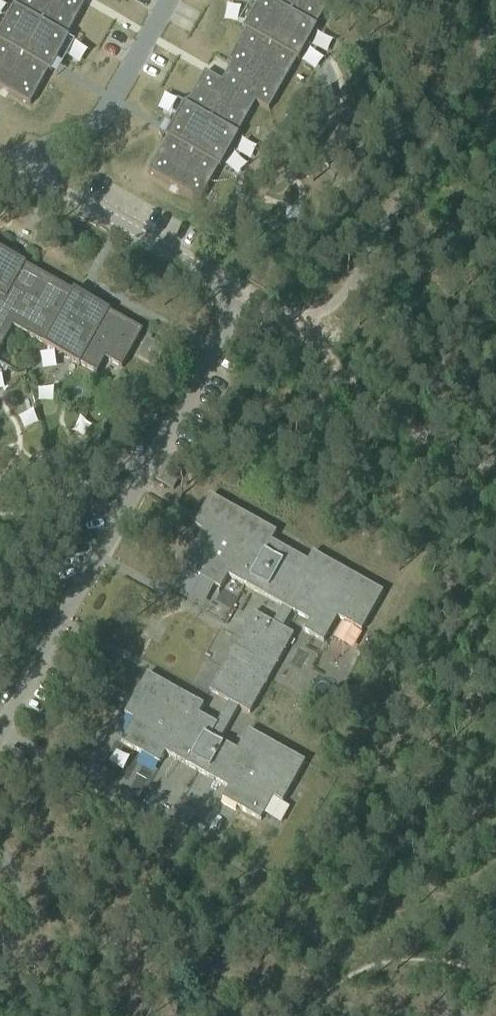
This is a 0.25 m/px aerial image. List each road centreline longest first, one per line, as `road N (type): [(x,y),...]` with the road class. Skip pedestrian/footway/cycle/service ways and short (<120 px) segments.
road 1 (unclassified): [(0,160),(246,295),(0,732)]
road 2 (track): [(280,314),(311,360),(374,412),(495,471)]

